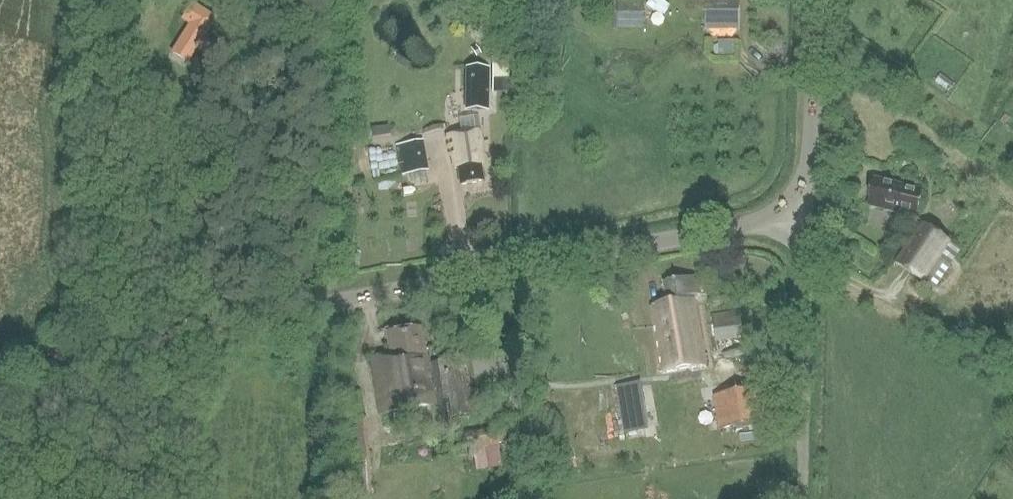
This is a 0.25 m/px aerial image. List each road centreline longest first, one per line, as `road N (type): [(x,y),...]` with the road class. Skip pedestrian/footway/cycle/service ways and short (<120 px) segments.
road 1 (unclassified): [(0,367),(808,213)]
road 2 (track): [(171,334),(200,203),(154,42)]
road 3 (unclassified): [(801,498),(808,213)]
road 4 (unclassified): [(808,213),(814,0)]

